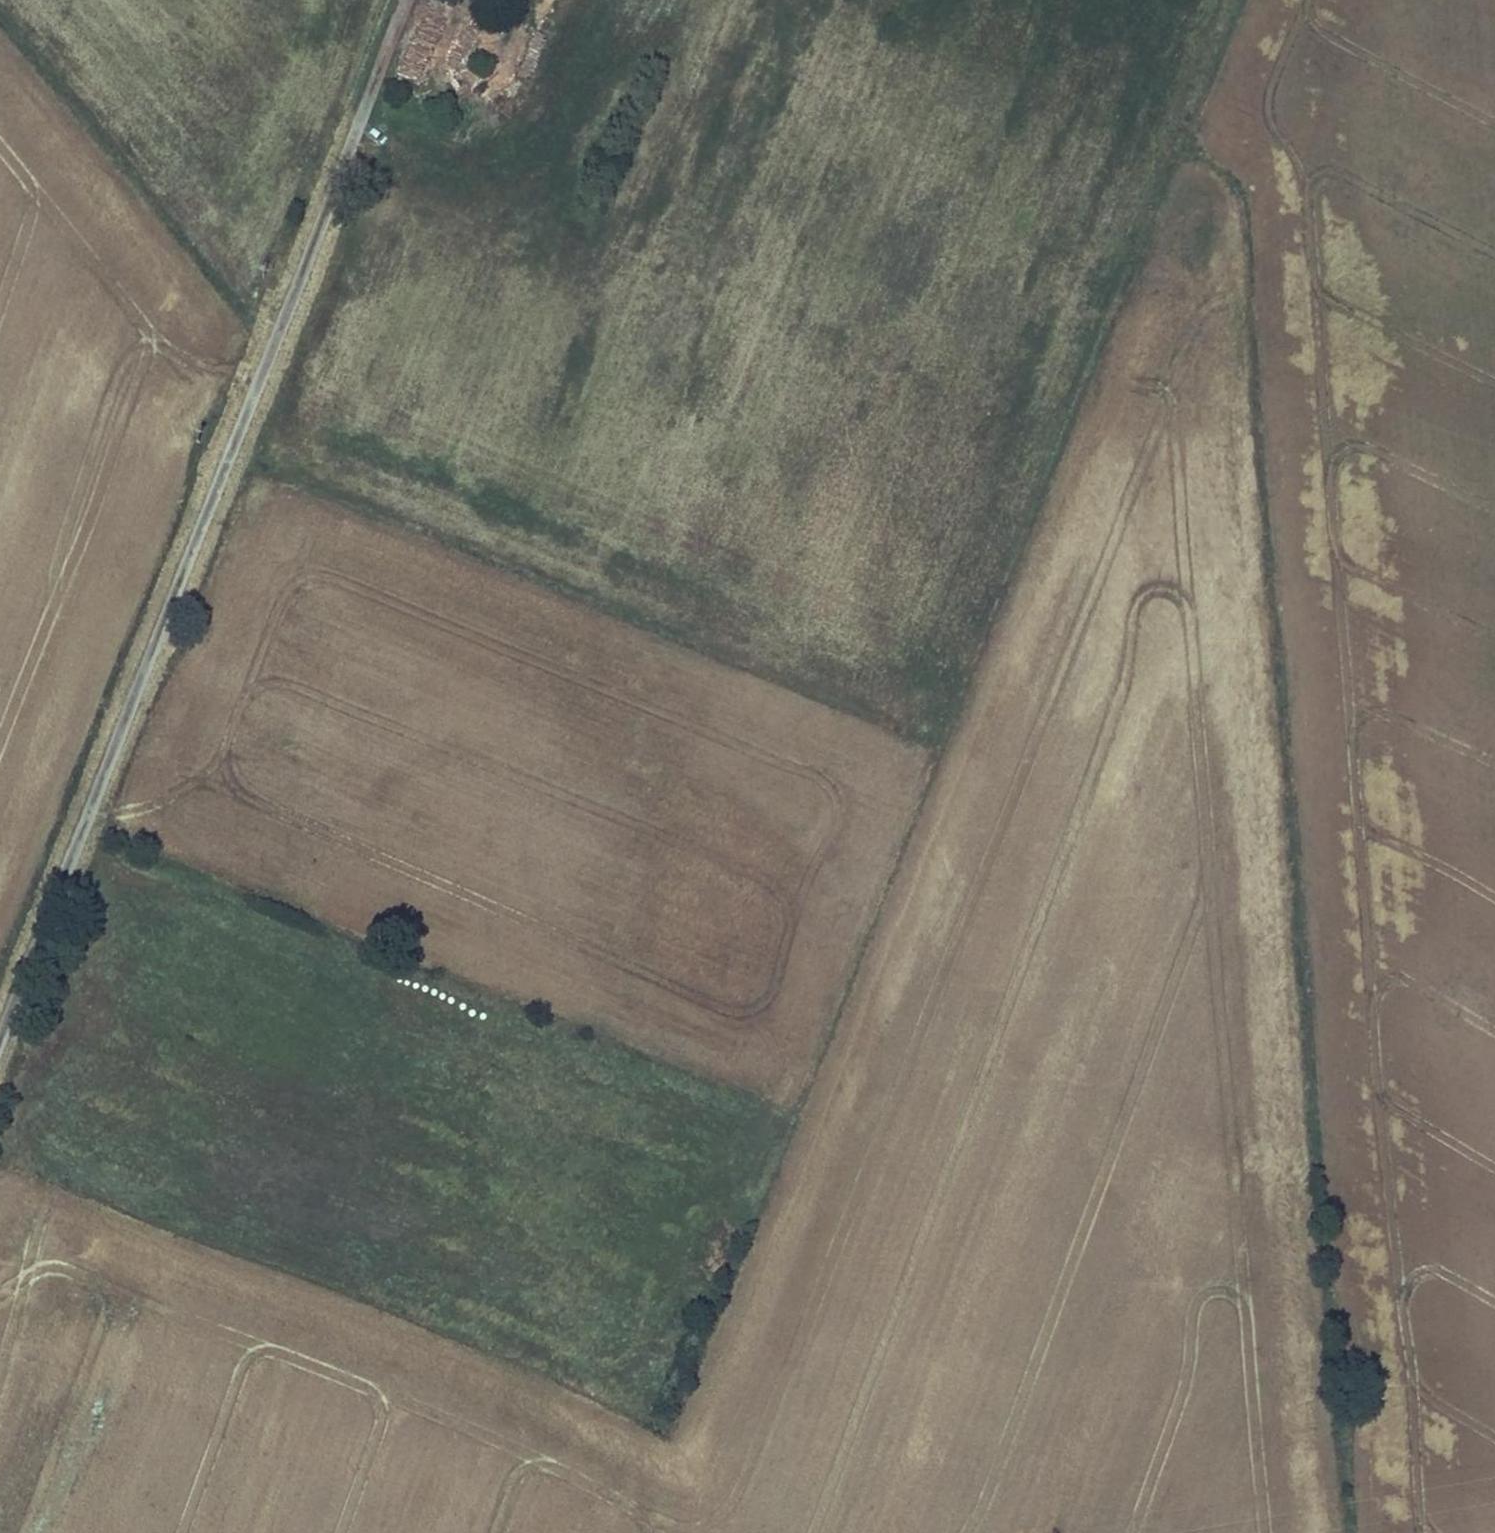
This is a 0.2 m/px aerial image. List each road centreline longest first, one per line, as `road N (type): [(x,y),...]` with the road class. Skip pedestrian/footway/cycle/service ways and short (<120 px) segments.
road 1 (unclassified): [(0,1043),(407,0)]

